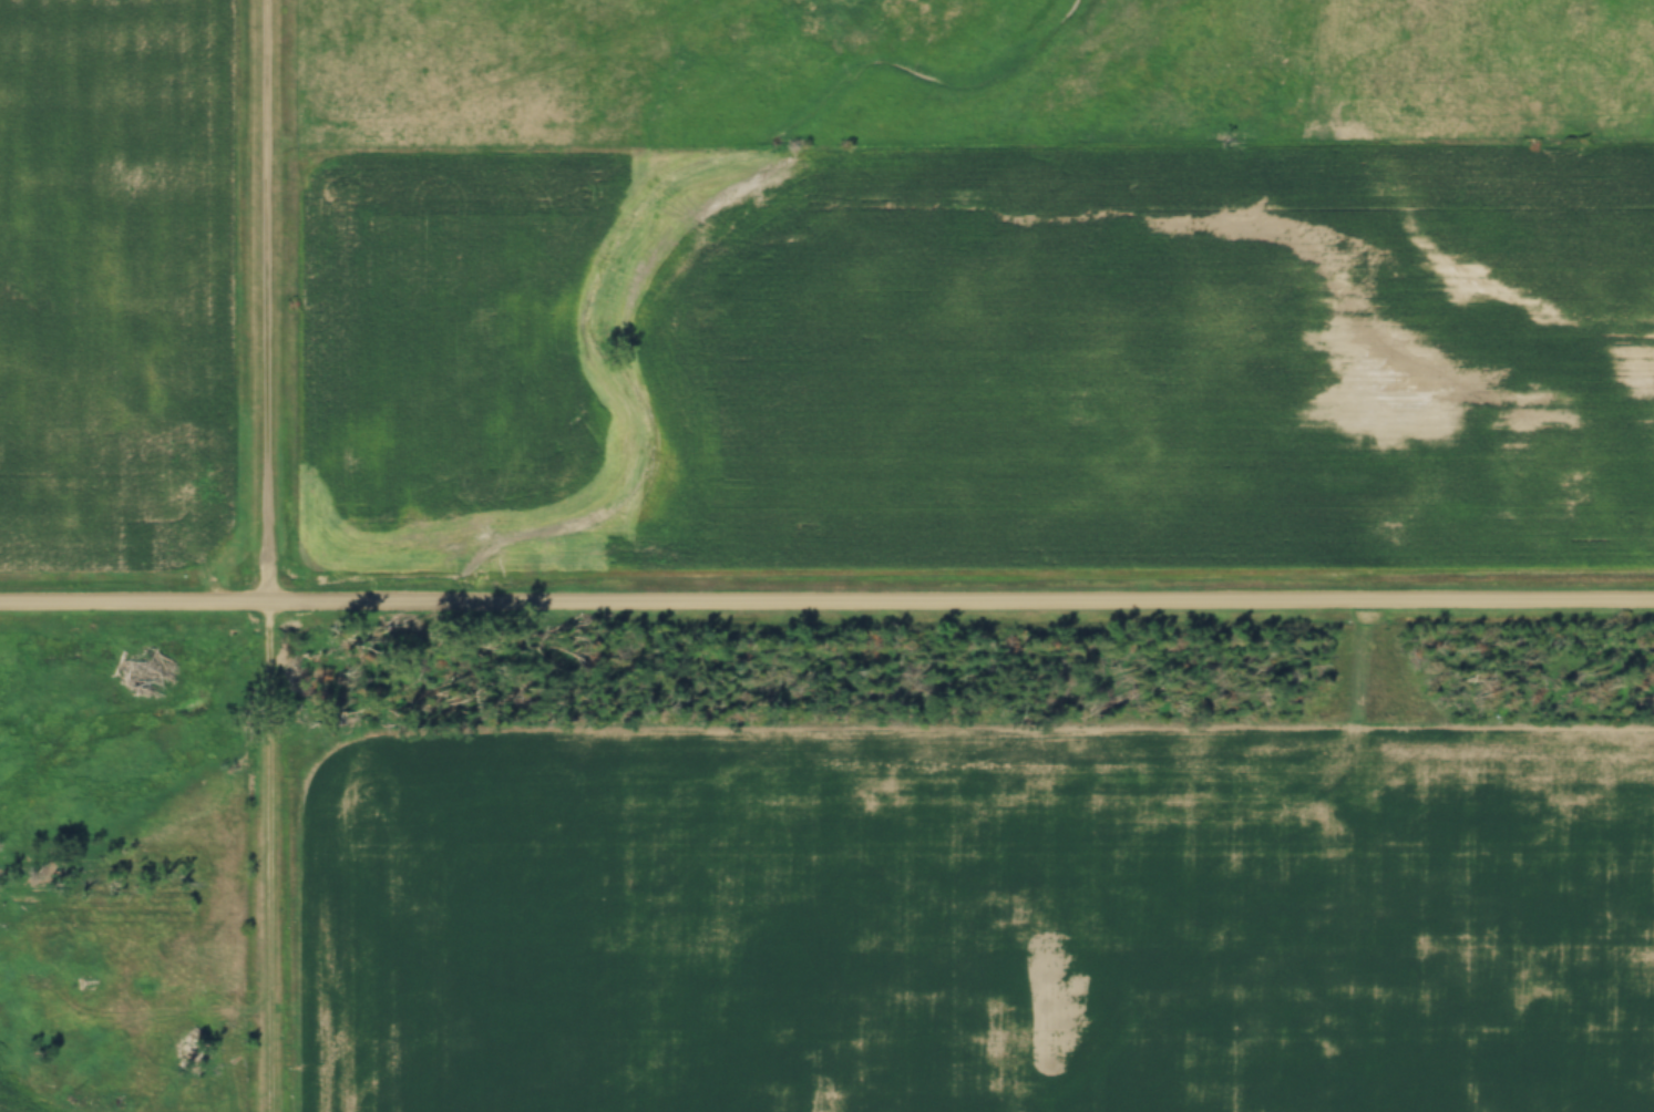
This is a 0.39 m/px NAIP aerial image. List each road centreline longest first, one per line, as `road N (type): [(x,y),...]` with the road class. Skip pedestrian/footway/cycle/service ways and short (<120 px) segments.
road 1 (residential): [(0,613),(269,618),(677,594),(1653,580)]
road 2 (residential): [(268,1111),(268,0)]

